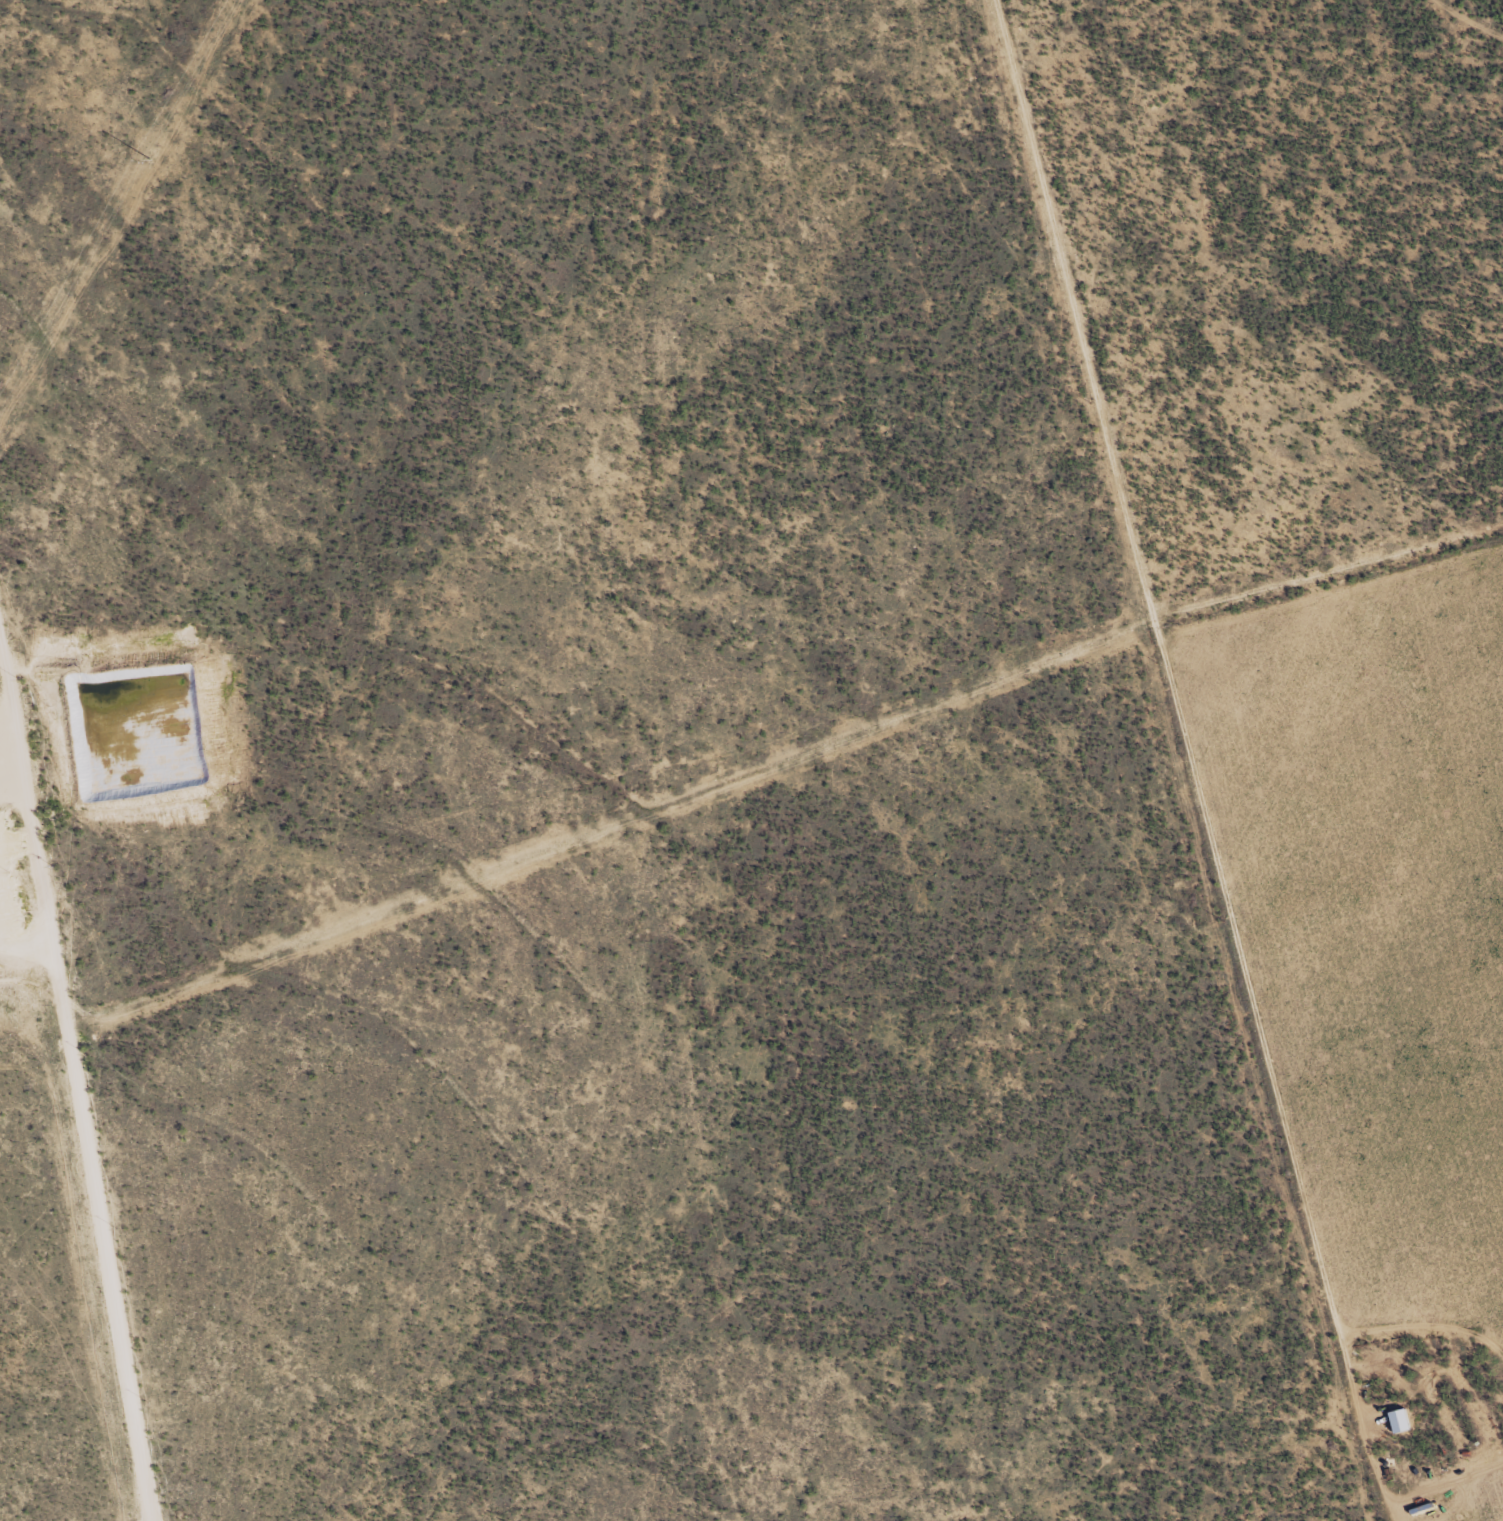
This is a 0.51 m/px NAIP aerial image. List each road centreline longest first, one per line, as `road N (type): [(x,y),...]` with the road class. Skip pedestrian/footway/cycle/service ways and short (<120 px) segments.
road 1 (track): [(160,1520),(117,1242),(67,1000),(52,990),(42,890),(22,829),(0,639)]
road 2 (track): [(993,0),(1076,343),(1159,608)]
road 3 (track): [(1159,608),(1502,513)]

